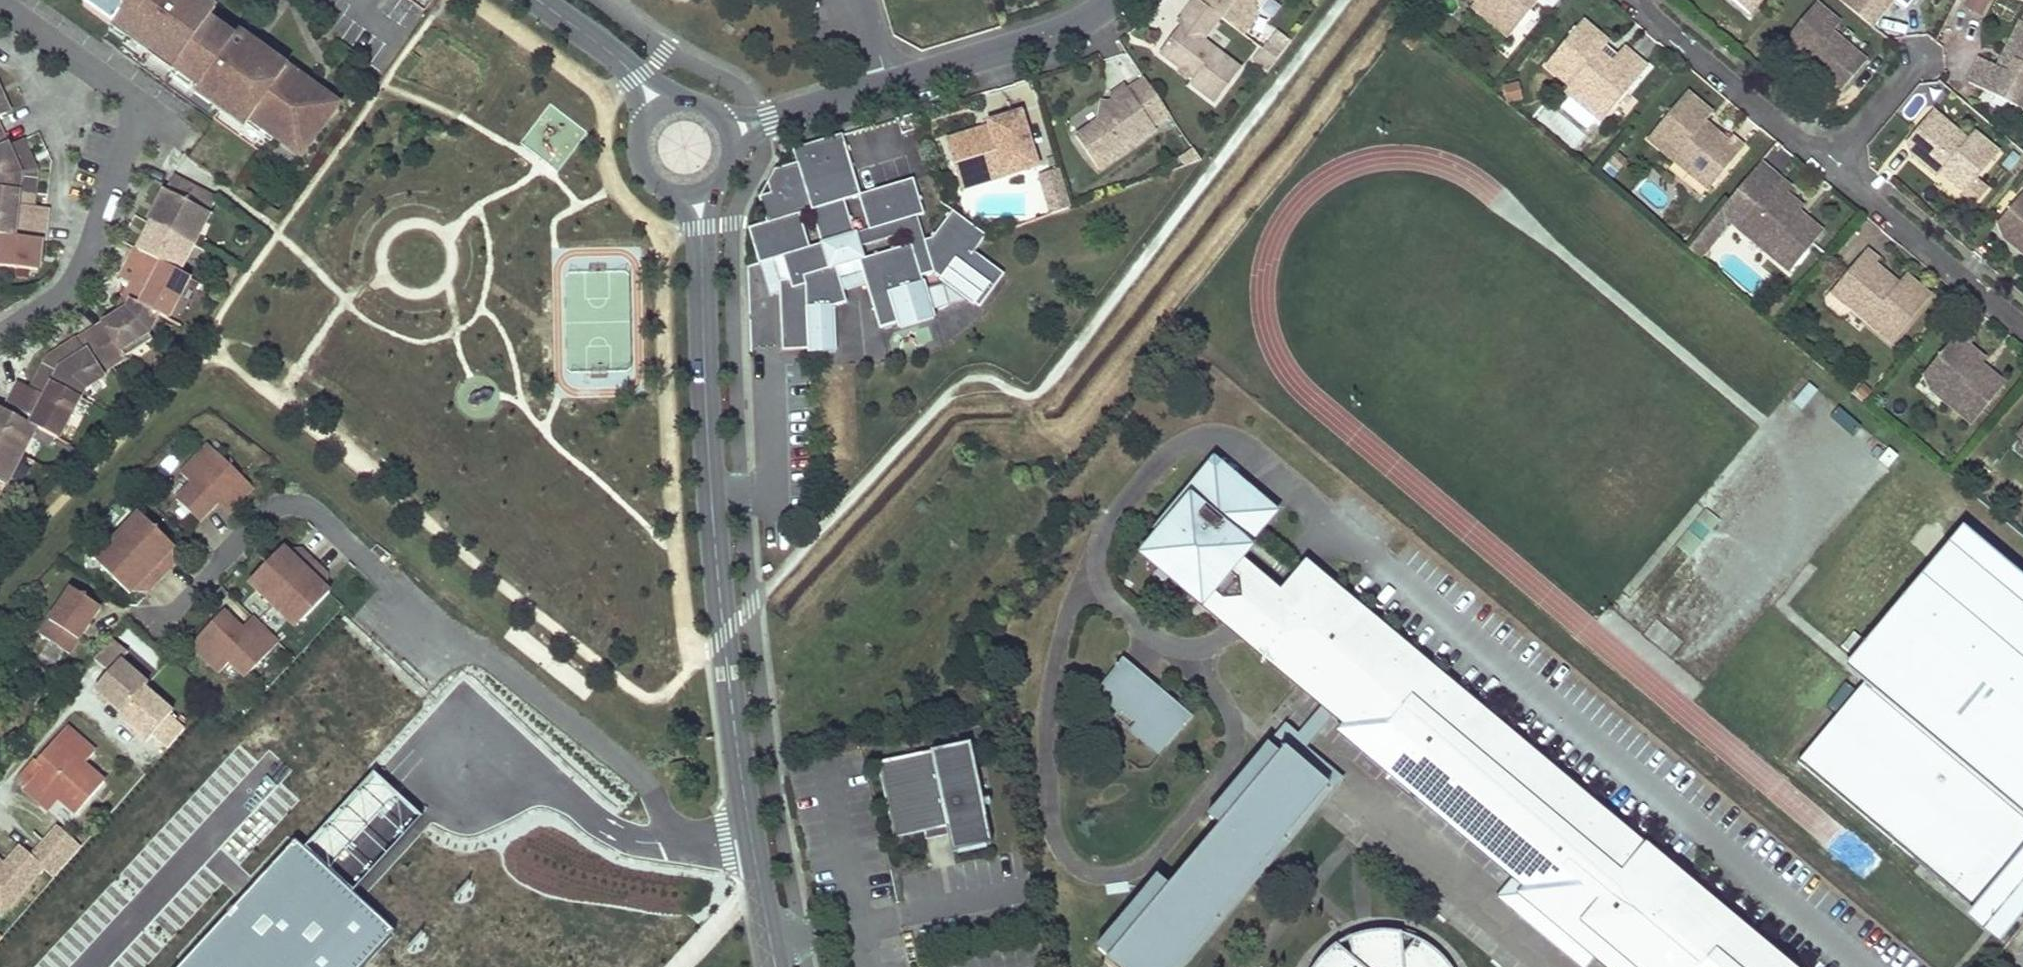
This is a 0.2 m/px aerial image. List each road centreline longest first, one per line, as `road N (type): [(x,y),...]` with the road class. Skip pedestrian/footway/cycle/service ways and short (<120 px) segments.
road 1 (unclassified): [(738,789),(709,851),(611,747),(287,498),(268,503),(156,606)]
road 2 (secondary): [(700,187),(716,550),(738,789)]
road 3 (residential): [(0,319),(81,269),(111,200),(132,99),(119,75),(5,0)]
road 4 (residential): [(1634,0),(1842,169)]
road 5 (residential): [(891,75),(1110,10),(1117,0)]
road 6 (residential): [(1842,169),(2022,323)]
road 7 (secondary): [(738,789),(772,966)]
road 8 (residential): [(733,133),(891,75)]
road 9 (residential): [(1938,40),(1842,169)]
road 10 (secondary): [(535,0),(618,57),(652,102)]
road 11 (secondary): [(652,102),(637,127),(638,158),(656,181),(700,187)]

